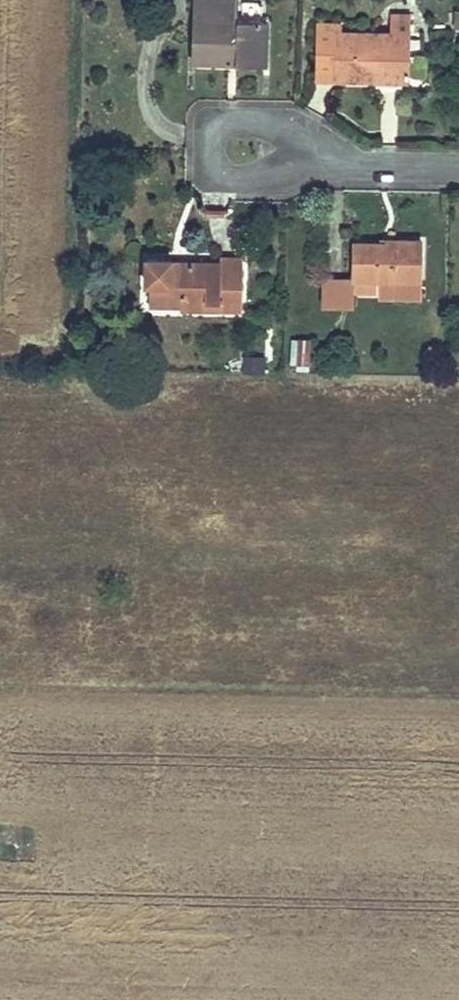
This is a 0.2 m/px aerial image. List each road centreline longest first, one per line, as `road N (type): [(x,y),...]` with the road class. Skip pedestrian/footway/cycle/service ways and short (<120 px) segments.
road 1 (residential): [(244,148),(368,165),(458,167)]

